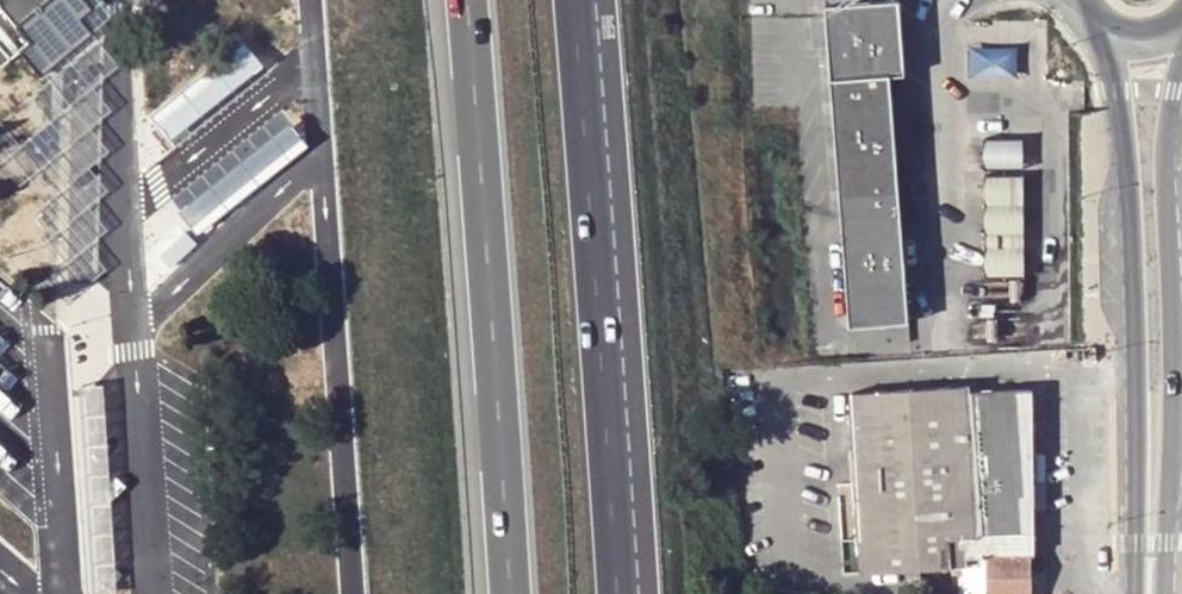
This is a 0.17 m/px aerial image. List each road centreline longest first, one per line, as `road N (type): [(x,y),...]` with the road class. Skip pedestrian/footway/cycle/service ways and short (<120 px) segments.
road 1 (motorway): [(464,0),(505,593)]
road 2 (motorway): [(624,593),(584,0)]
road 3 (secondary): [(1101,24),(1130,164),(1137,593)]
road 4 (secondary): [(1168,593),(1174,408),(1166,161),(1181,52)]

